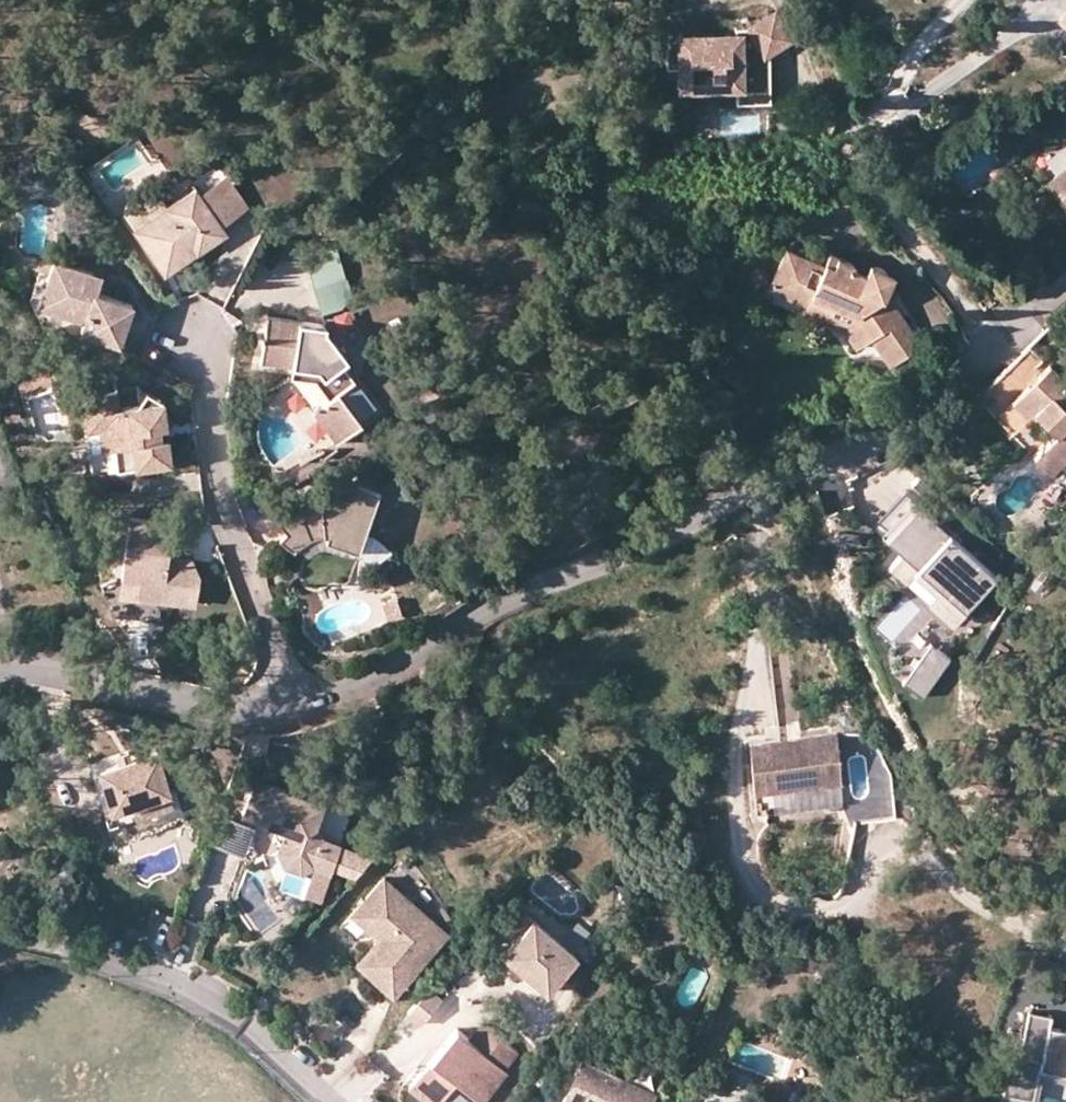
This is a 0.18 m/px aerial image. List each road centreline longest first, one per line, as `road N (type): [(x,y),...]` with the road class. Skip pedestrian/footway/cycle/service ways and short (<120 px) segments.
road 1 (residential): [(1065,286),(903,416),(614,558),(479,614),(364,680),(286,707)]
road 2 (residential): [(286,707),(276,654),(215,472),(190,331)]
road 3 (residential): [(0,935),(105,963),(243,1026),(328,1101)]
road 4 (residential): [(286,707),(222,712),(0,668)]

